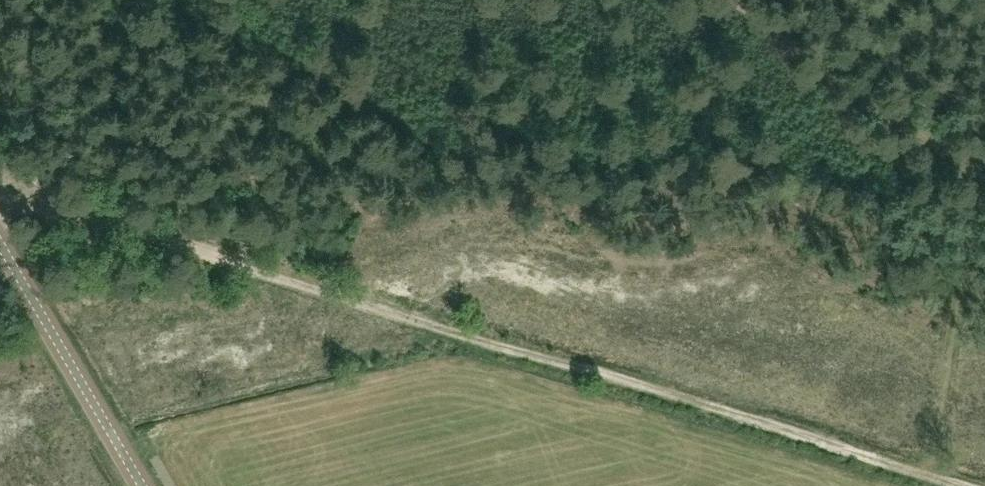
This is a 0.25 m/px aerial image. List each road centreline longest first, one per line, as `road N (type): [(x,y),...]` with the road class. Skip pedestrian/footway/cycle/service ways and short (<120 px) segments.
road 1 (track): [(962,485),(0,183)]
road 2 (track): [(921,473),(969,180),(944,146),(794,51),(748,0)]
road 3 (tertiary): [(145,485),(0,237)]

